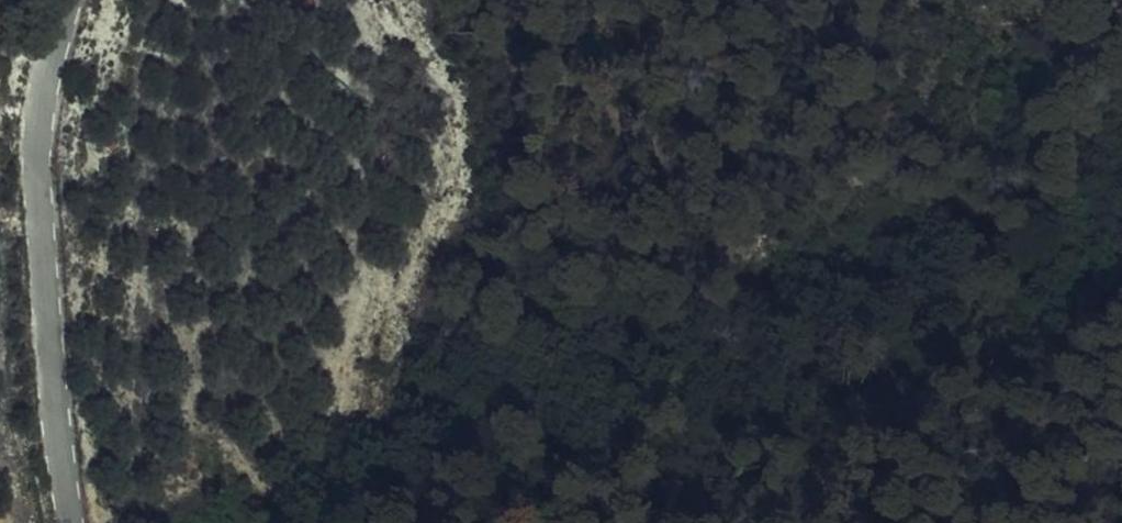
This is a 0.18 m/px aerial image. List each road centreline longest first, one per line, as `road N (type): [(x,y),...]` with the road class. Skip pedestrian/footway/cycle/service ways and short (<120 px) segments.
road 1 (tertiary): [(70,0),(40,98),(39,170),(68,522)]

